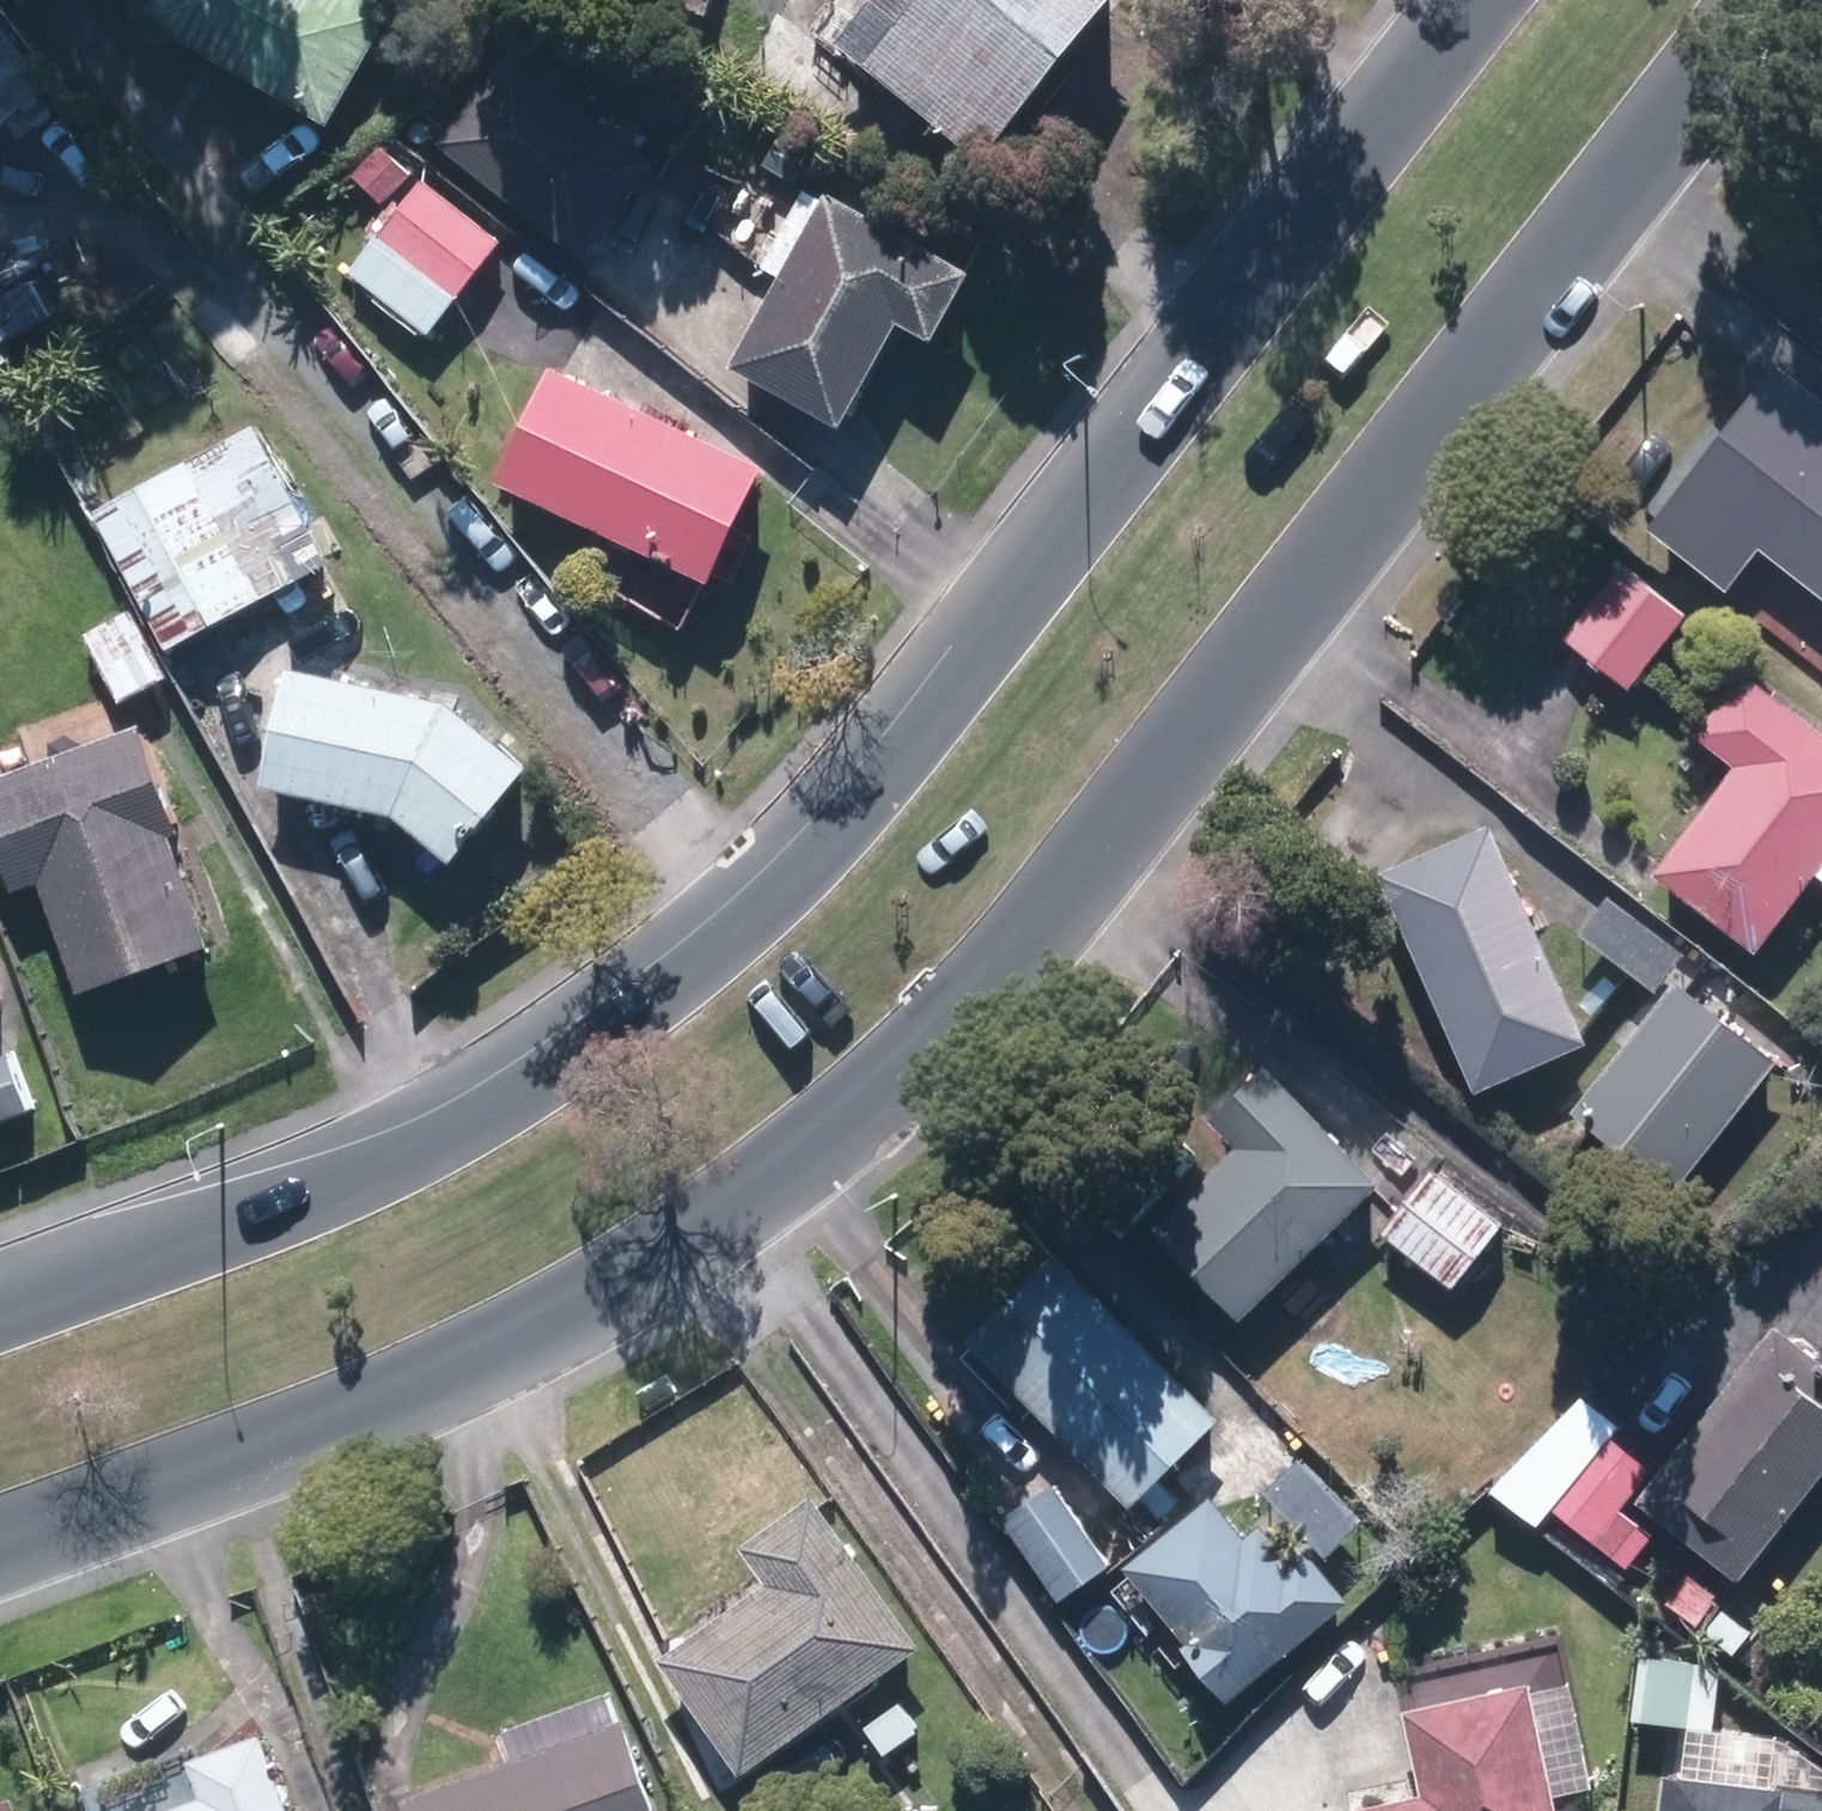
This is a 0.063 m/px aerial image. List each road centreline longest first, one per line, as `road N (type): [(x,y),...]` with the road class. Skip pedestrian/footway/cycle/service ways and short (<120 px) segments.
road 1 (secondary): [(1777,0),(968,1019),(819,1152),(674,1261),(521,1345),(356,1418),(0,1549)]
road 2 (secondary): [(0,1310),(347,1174),(586,1032),(759,896),(859,794),(1479,0)]

